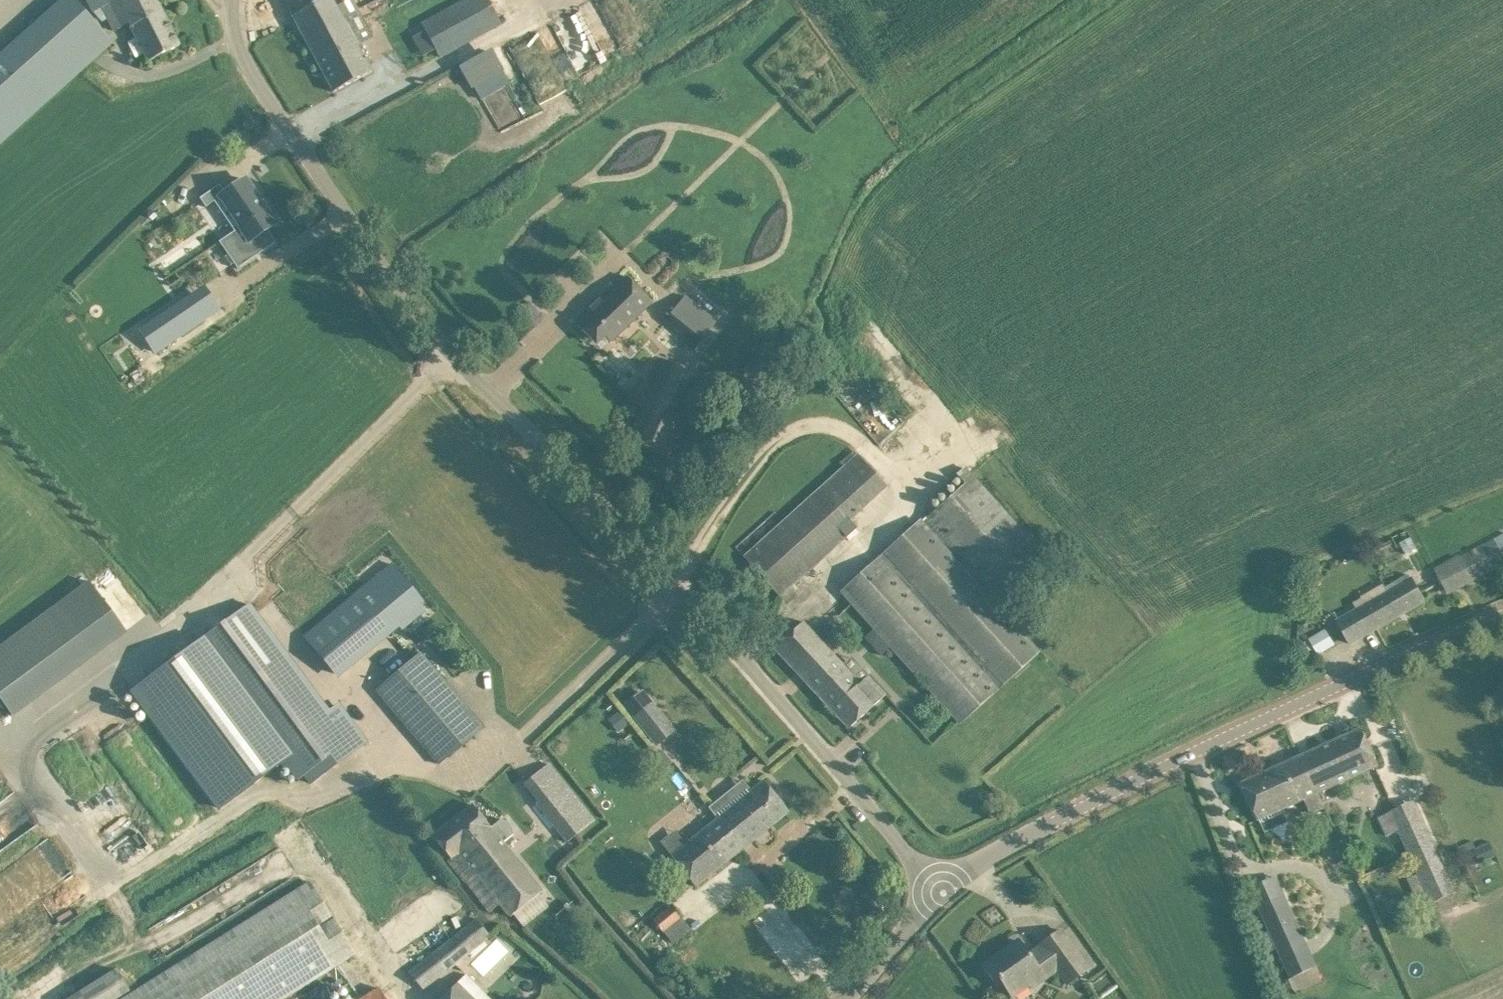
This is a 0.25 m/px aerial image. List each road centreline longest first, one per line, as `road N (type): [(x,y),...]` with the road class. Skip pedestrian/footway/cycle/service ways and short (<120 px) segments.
road 1 (unclassified): [(945,891),(627,537),(429,333),(244,64),(236,0)]
road 2 (unclassified): [(945,891),(1051,824),(1502,617)]
road 3 (unclassified): [(836,998),(945,891)]

